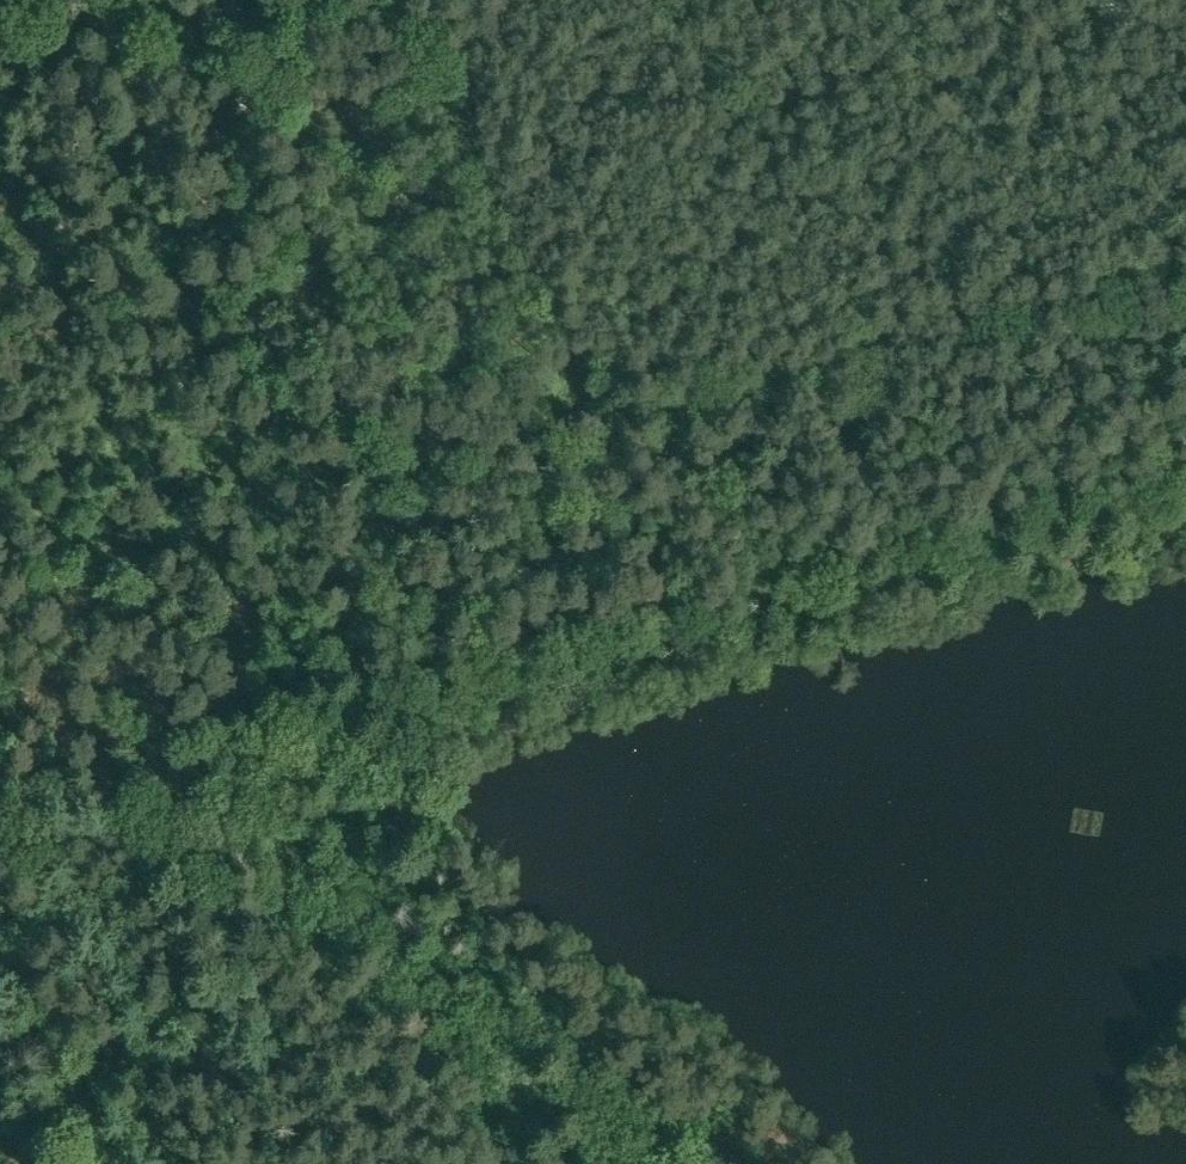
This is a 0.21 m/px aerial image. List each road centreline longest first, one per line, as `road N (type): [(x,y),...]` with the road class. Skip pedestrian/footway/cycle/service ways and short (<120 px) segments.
road 1 (track): [(0,914),(113,1163)]

